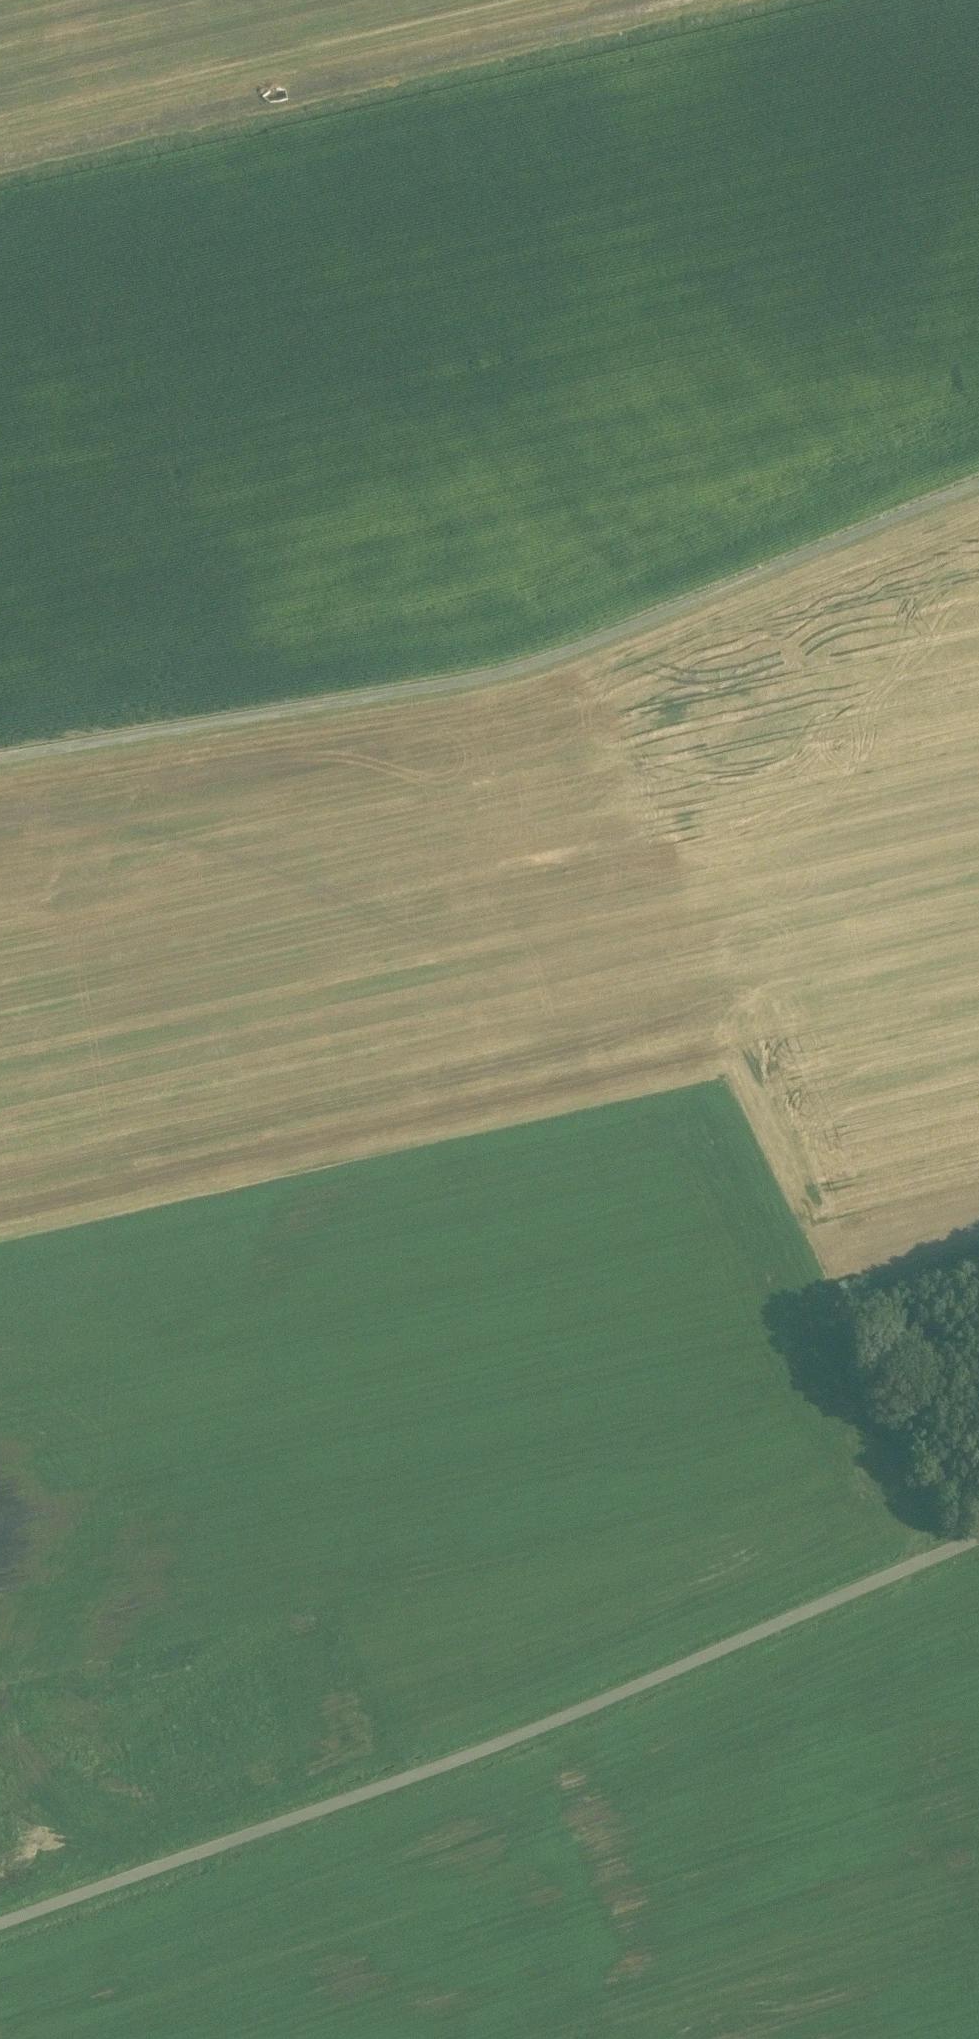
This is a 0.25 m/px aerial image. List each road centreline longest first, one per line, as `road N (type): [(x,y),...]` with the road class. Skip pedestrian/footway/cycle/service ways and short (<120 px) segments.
road 1 (unclassified): [(978,1543),(0,1919)]

